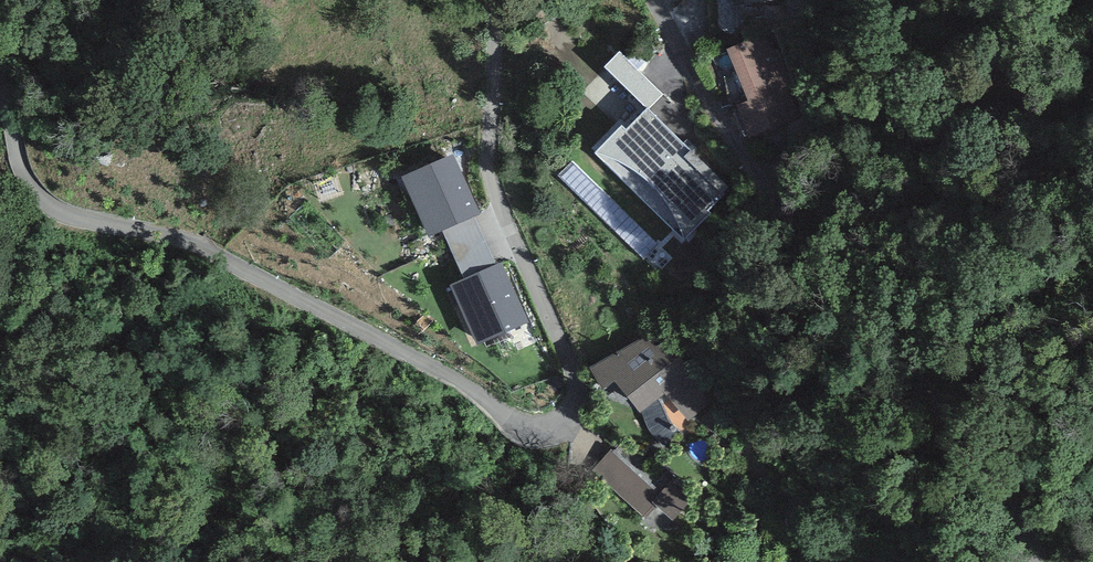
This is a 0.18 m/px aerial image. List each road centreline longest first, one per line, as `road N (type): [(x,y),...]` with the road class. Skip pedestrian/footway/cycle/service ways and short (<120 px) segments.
road 1 (residential): [(497,0),(492,125),(507,203),(572,377),(573,409),(546,432),(518,425),(434,368),(203,246),(57,210),(18,159),(0,58)]
road 2 (residential): [(1046,561),(986,451),(839,285),(695,78),(653,0)]

